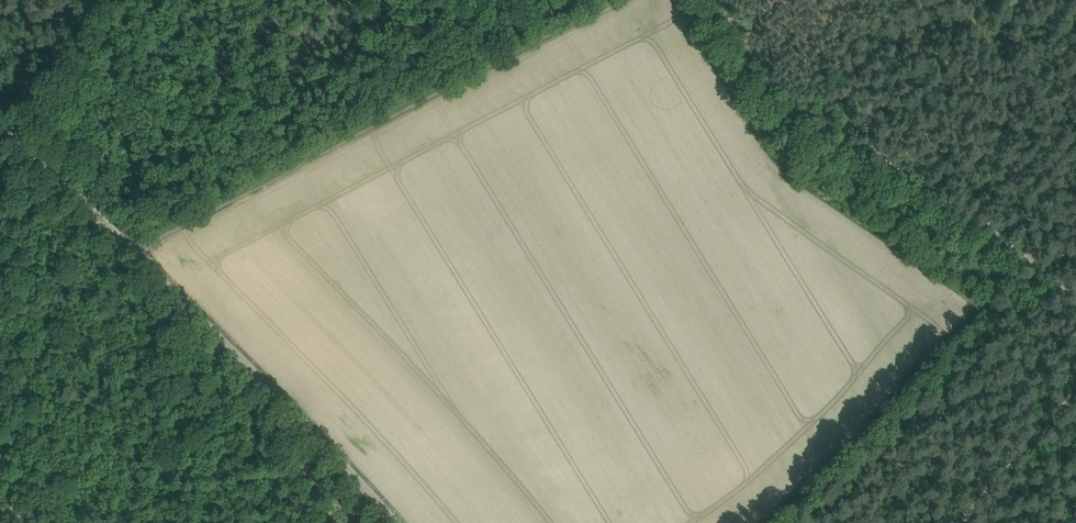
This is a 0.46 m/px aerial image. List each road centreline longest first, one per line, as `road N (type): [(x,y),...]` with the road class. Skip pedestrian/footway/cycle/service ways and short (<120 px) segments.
road 1 (unclassified): [(395,522),(0,121)]
road 2 (track): [(624,0),(136,256)]
road 3 (track): [(1024,254),(846,130),(840,68),(905,0)]

